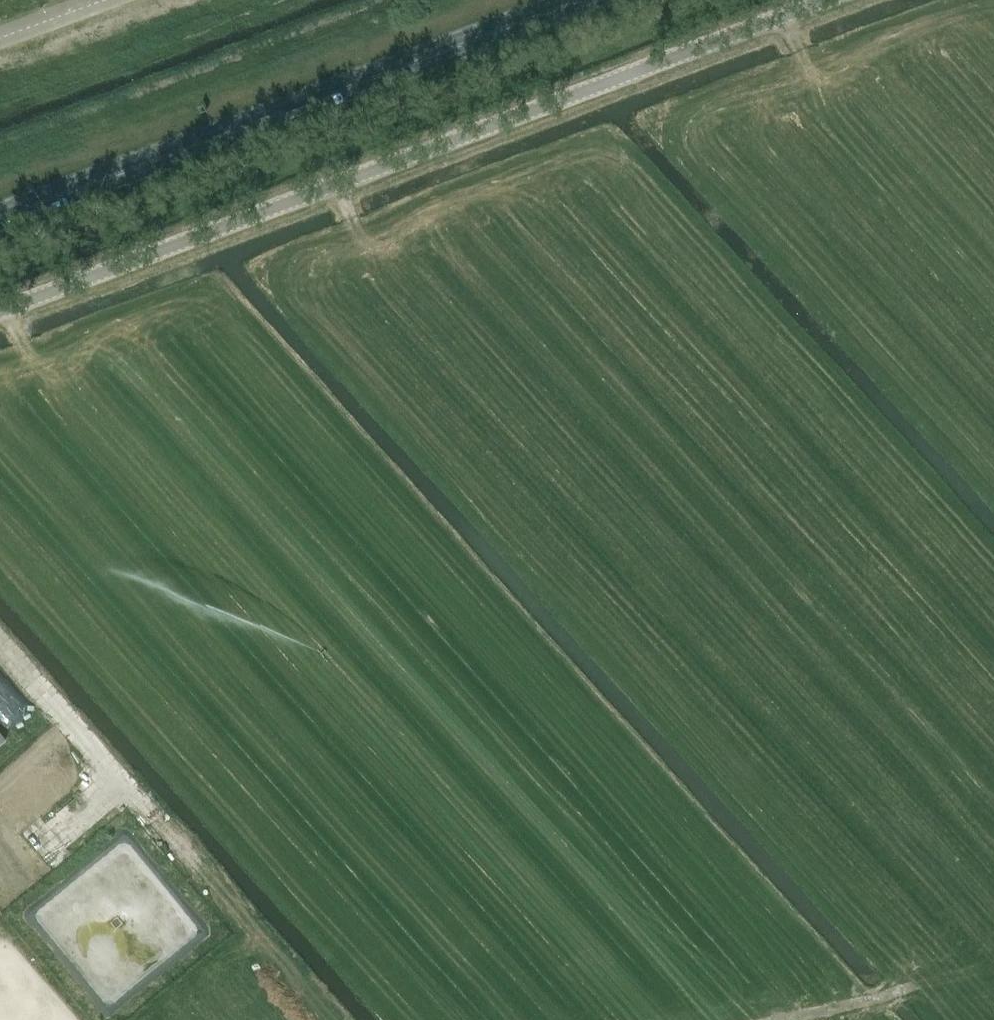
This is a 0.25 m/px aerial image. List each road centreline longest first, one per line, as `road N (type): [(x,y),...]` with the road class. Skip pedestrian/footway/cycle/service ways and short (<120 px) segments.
road 1 (unclassified): [(0,311),(834,0)]
road 2 (primary): [(0,223),(584,0)]

